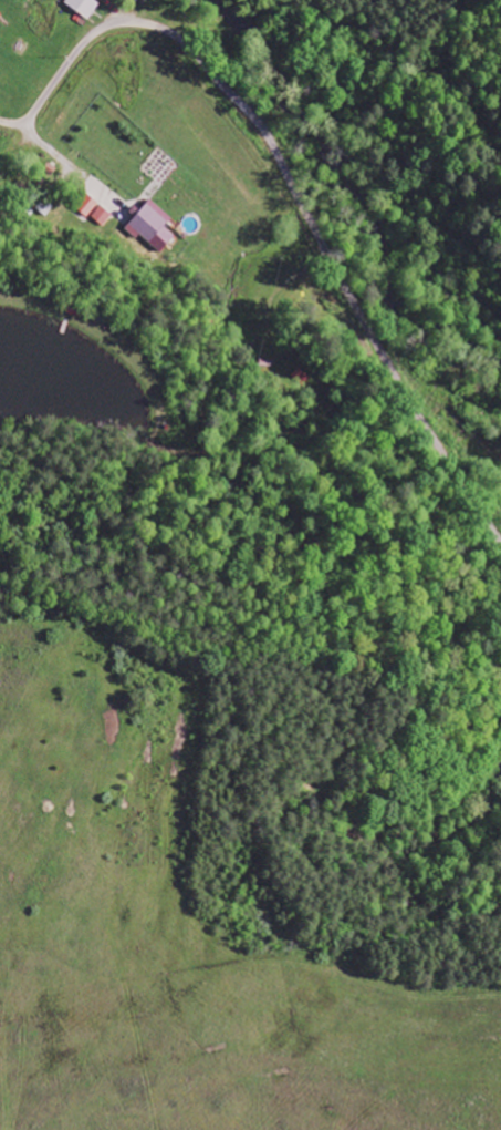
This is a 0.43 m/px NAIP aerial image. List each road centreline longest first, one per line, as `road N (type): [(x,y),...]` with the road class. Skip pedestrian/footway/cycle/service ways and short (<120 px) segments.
road 1 (residential): [(117,25),(146,24),(178,39),(272,142),(343,285),(500,548)]
road 2 (residential): [(13,125),(32,116),(85,44),(117,25)]

